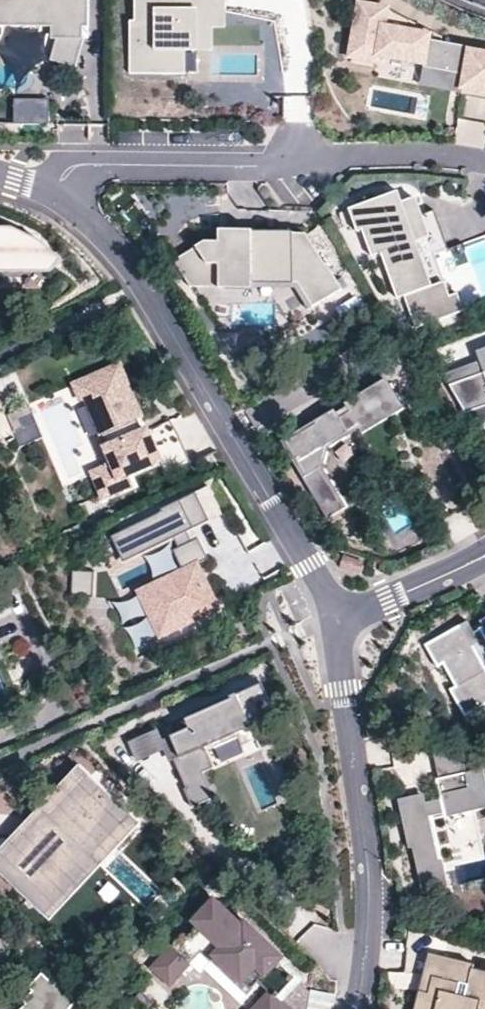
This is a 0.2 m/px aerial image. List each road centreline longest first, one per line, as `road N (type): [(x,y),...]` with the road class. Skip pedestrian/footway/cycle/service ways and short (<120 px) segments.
road 1 (residential): [(331,622),(308,567),(130,265),(82,207)]
road 2 (residential): [(82,207),(80,179),(102,166),(378,155),(484,161)]
road 3 (residential): [(356,1008),(368,863),(331,622)]
road 4 (residential): [(484,555),(331,622)]

